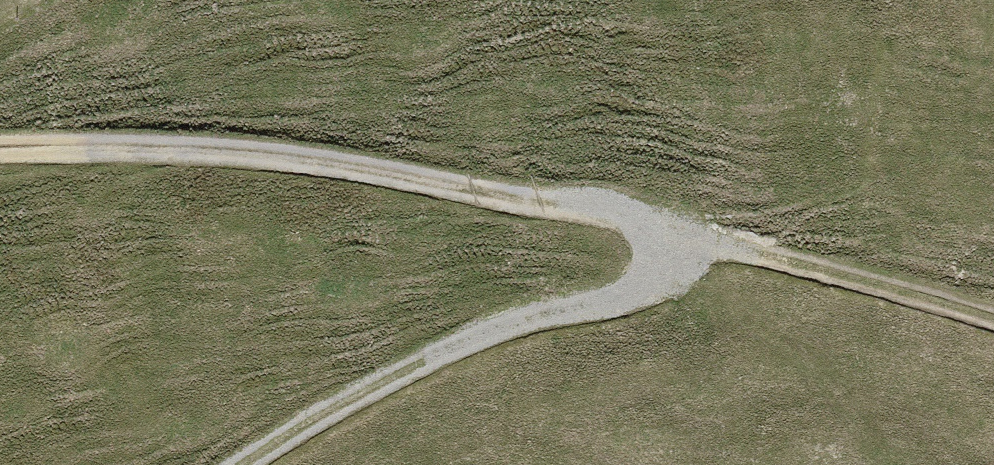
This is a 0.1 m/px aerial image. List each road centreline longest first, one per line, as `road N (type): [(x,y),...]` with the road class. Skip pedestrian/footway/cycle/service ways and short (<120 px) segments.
road 1 (track): [(240,464),(332,401),(632,292),(659,228),(341,167),(88,155),(0,160)]
road 2 (track): [(659,228),(993,325)]

